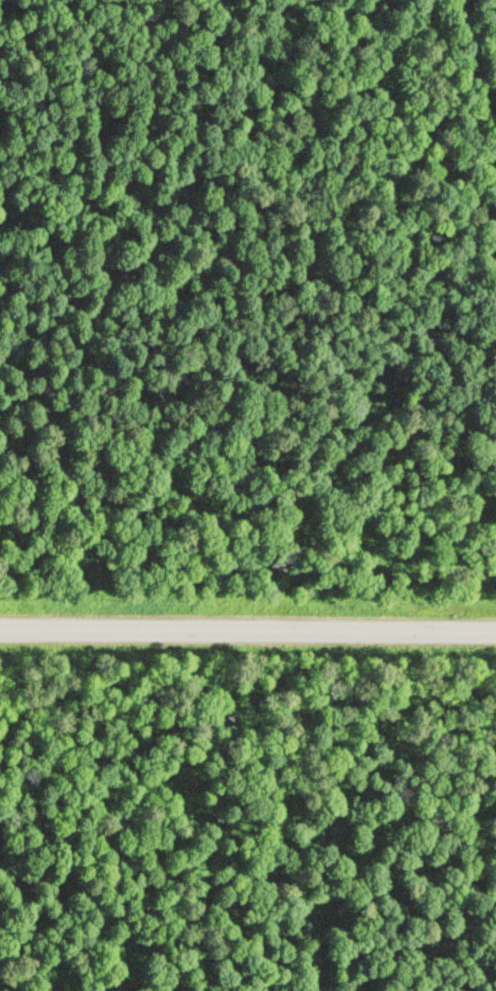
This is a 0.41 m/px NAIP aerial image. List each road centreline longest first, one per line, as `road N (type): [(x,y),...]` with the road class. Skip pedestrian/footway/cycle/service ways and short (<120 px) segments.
road 1 (tertiary): [(495,633),(0,631)]

